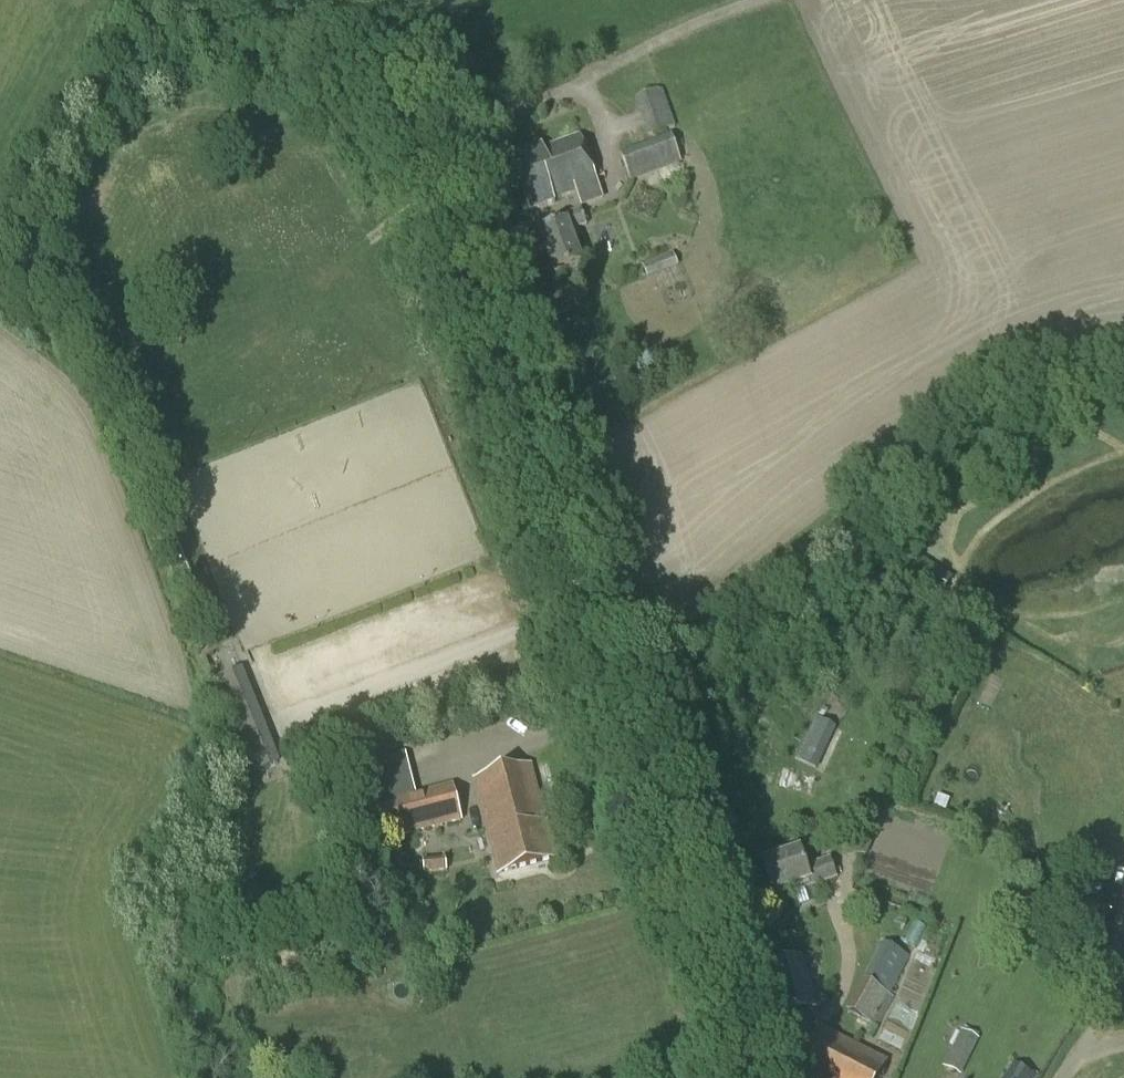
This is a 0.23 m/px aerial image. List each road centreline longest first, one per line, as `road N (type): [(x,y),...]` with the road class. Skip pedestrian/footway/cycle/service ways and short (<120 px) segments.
road 1 (unclassified): [(582,608),(398,90)]
road 2 (unclassified): [(752,1077),(594,641)]
road 3 (unclassified): [(275,0),(398,90)]

